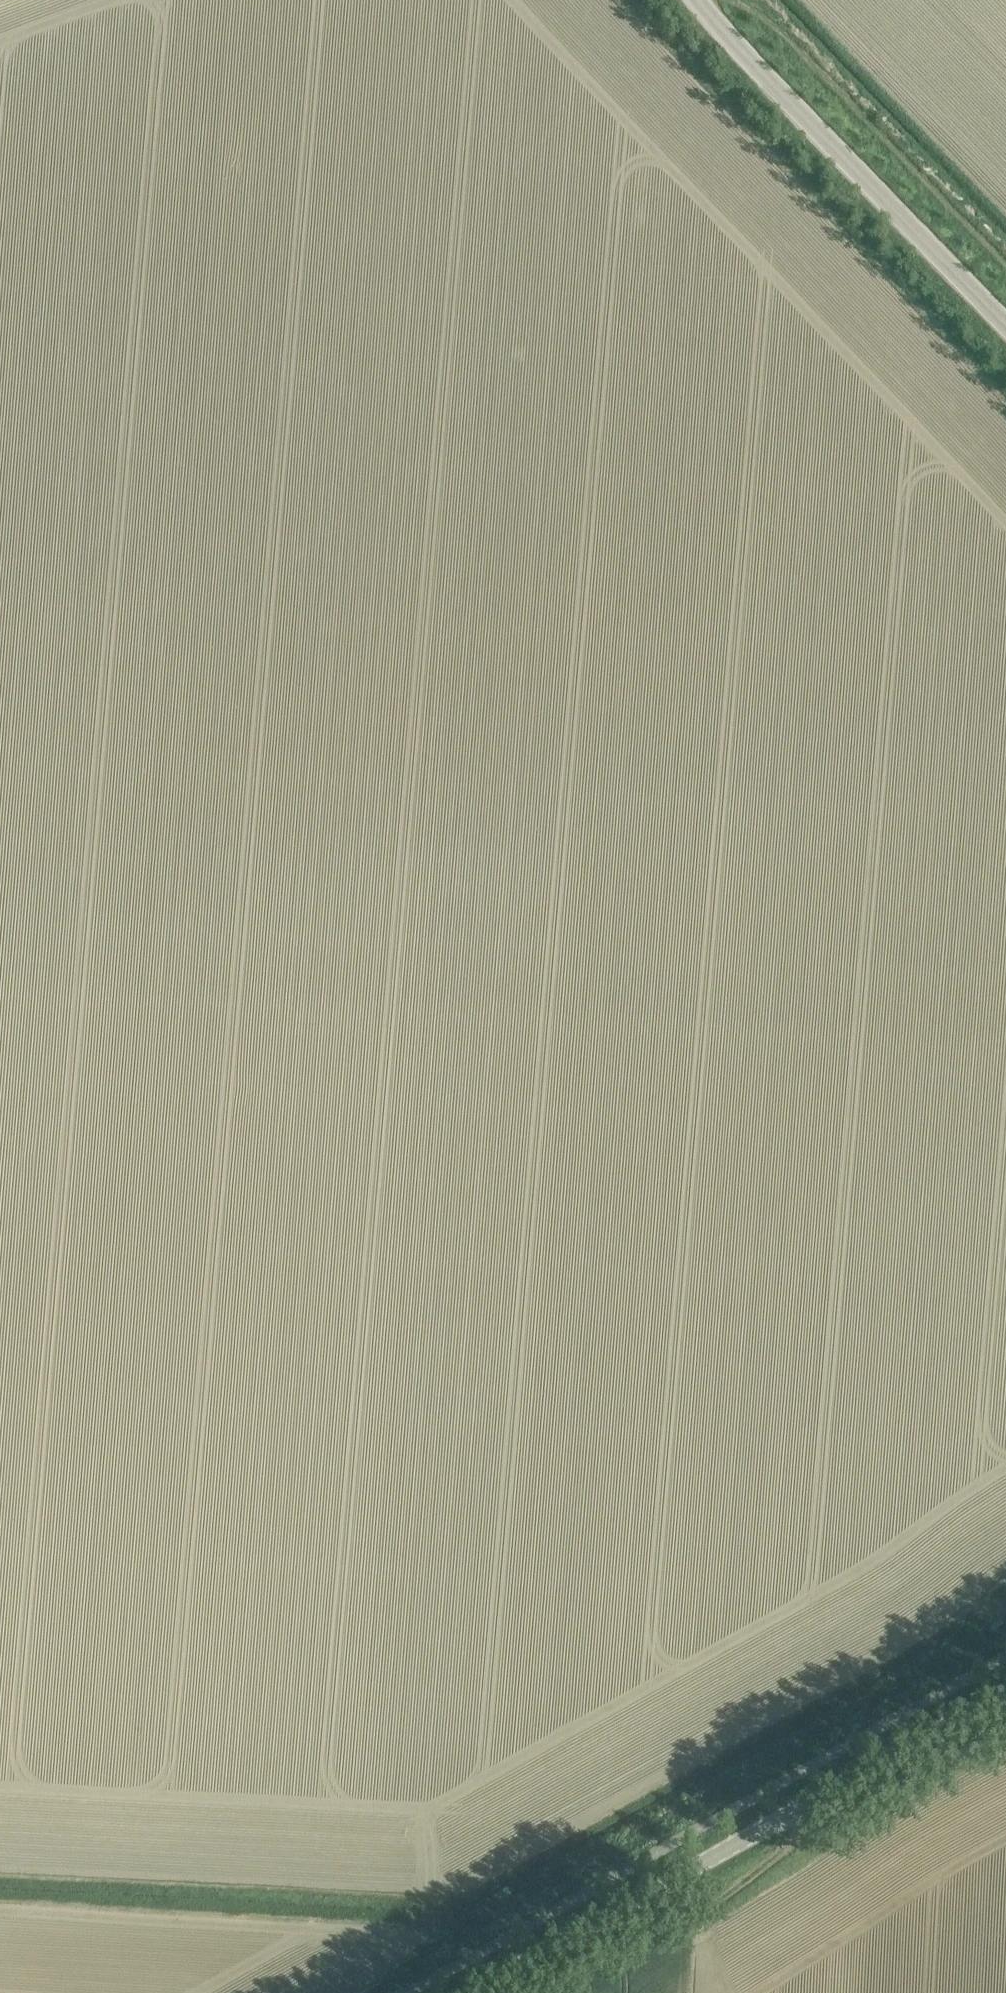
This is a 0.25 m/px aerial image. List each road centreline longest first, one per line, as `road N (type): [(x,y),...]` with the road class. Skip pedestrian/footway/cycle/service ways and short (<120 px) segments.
road 1 (tertiary): [(473,1992),(1005,1694)]
road 2 (tertiary): [(1005,328),(697,0)]

